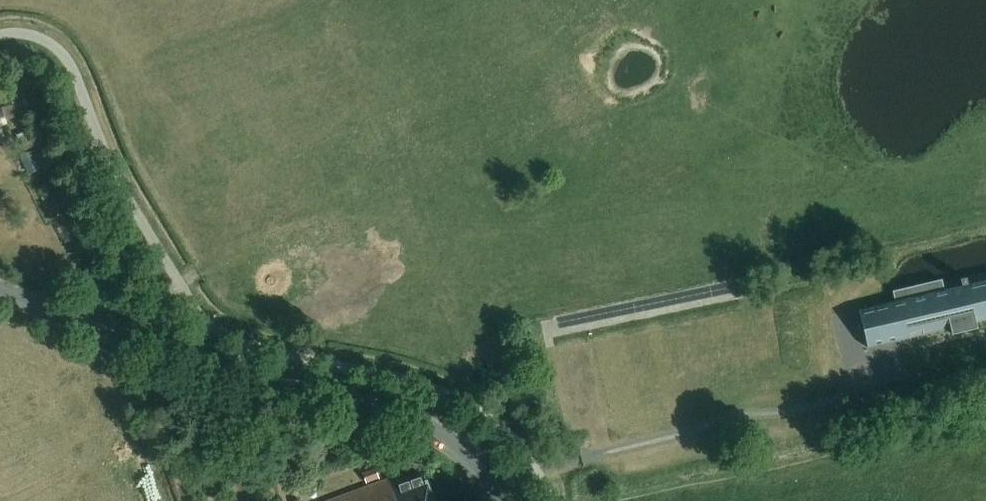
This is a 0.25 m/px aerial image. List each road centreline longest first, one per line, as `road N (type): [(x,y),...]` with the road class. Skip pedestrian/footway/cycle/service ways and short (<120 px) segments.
road 1 (tertiary): [(501,500),(478,462),(436,433),(0,292)]

